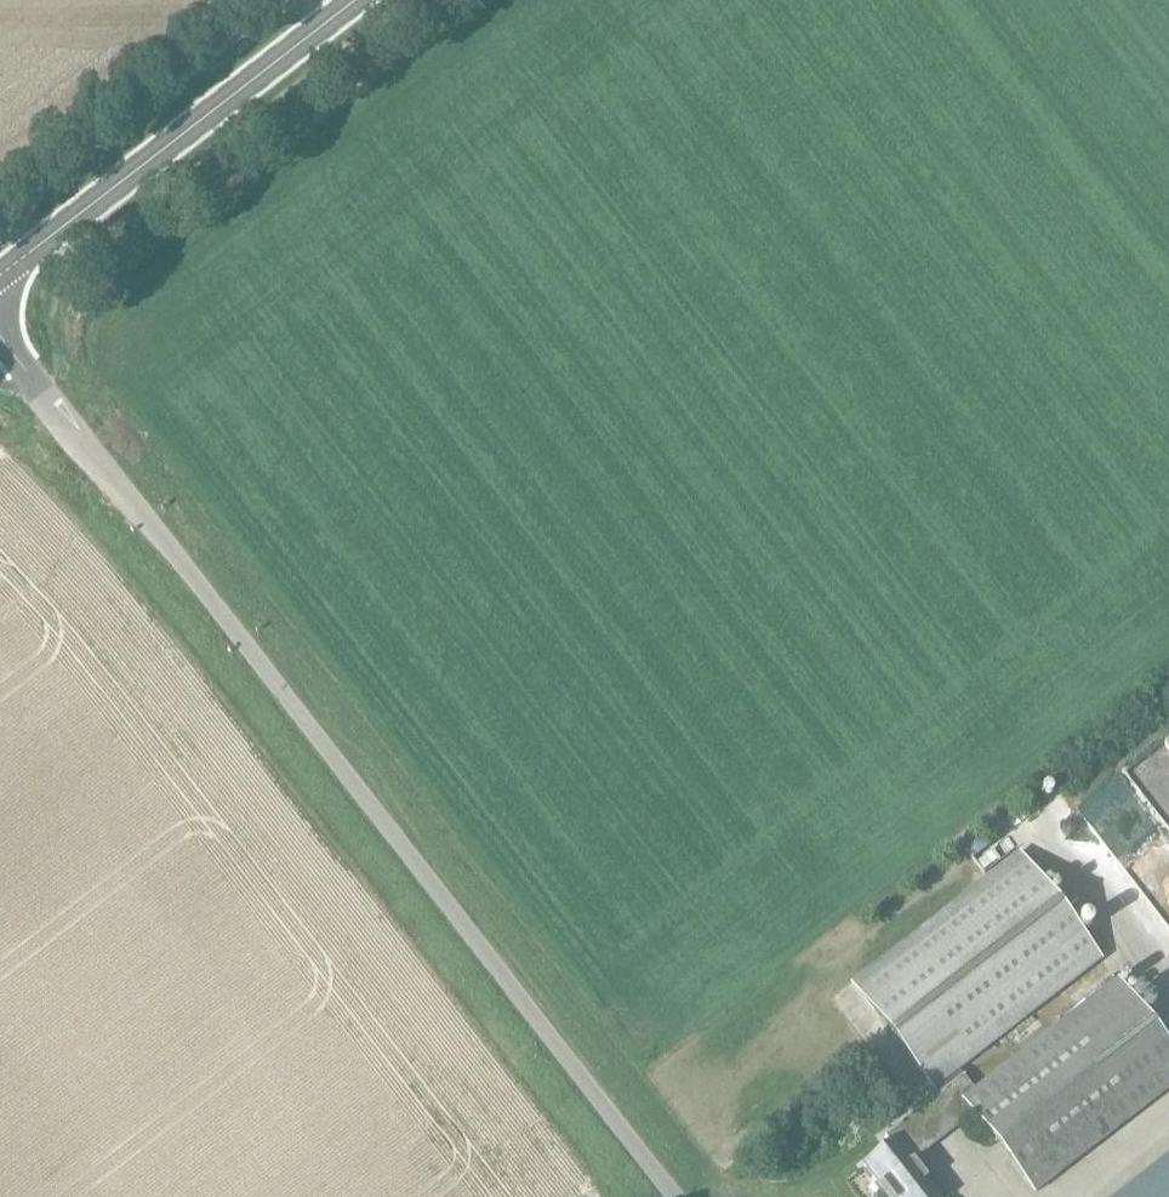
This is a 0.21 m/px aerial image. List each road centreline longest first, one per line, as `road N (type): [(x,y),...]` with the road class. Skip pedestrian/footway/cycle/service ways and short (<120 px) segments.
road 1 (unclassified): [(669,1196),(0,332)]
road 2 (secondary): [(0,273),(356,0)]

